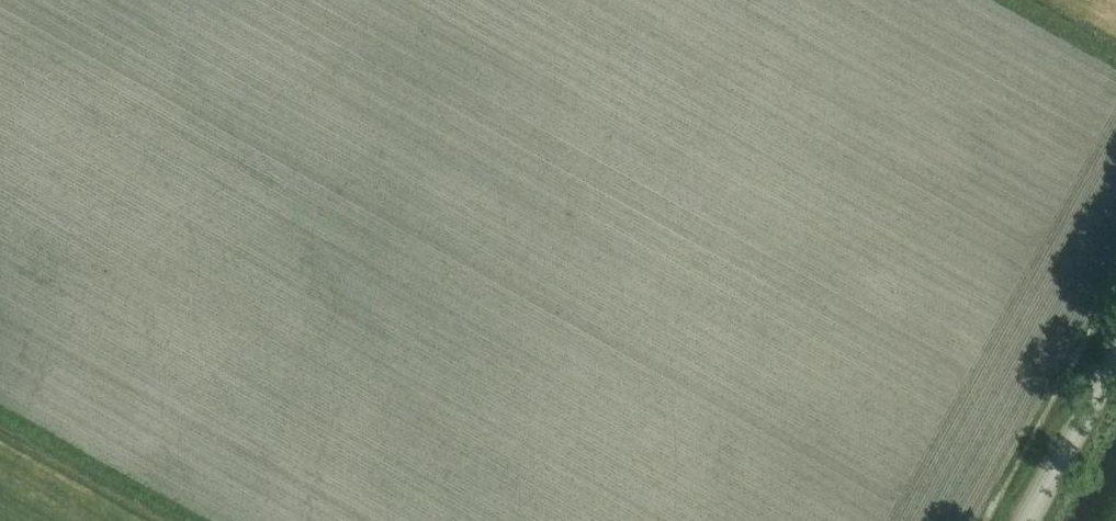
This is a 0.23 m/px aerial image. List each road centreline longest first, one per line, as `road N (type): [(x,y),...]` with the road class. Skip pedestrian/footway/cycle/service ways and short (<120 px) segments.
road 1 (unclassified): [(1029,520),(1115,363)]

